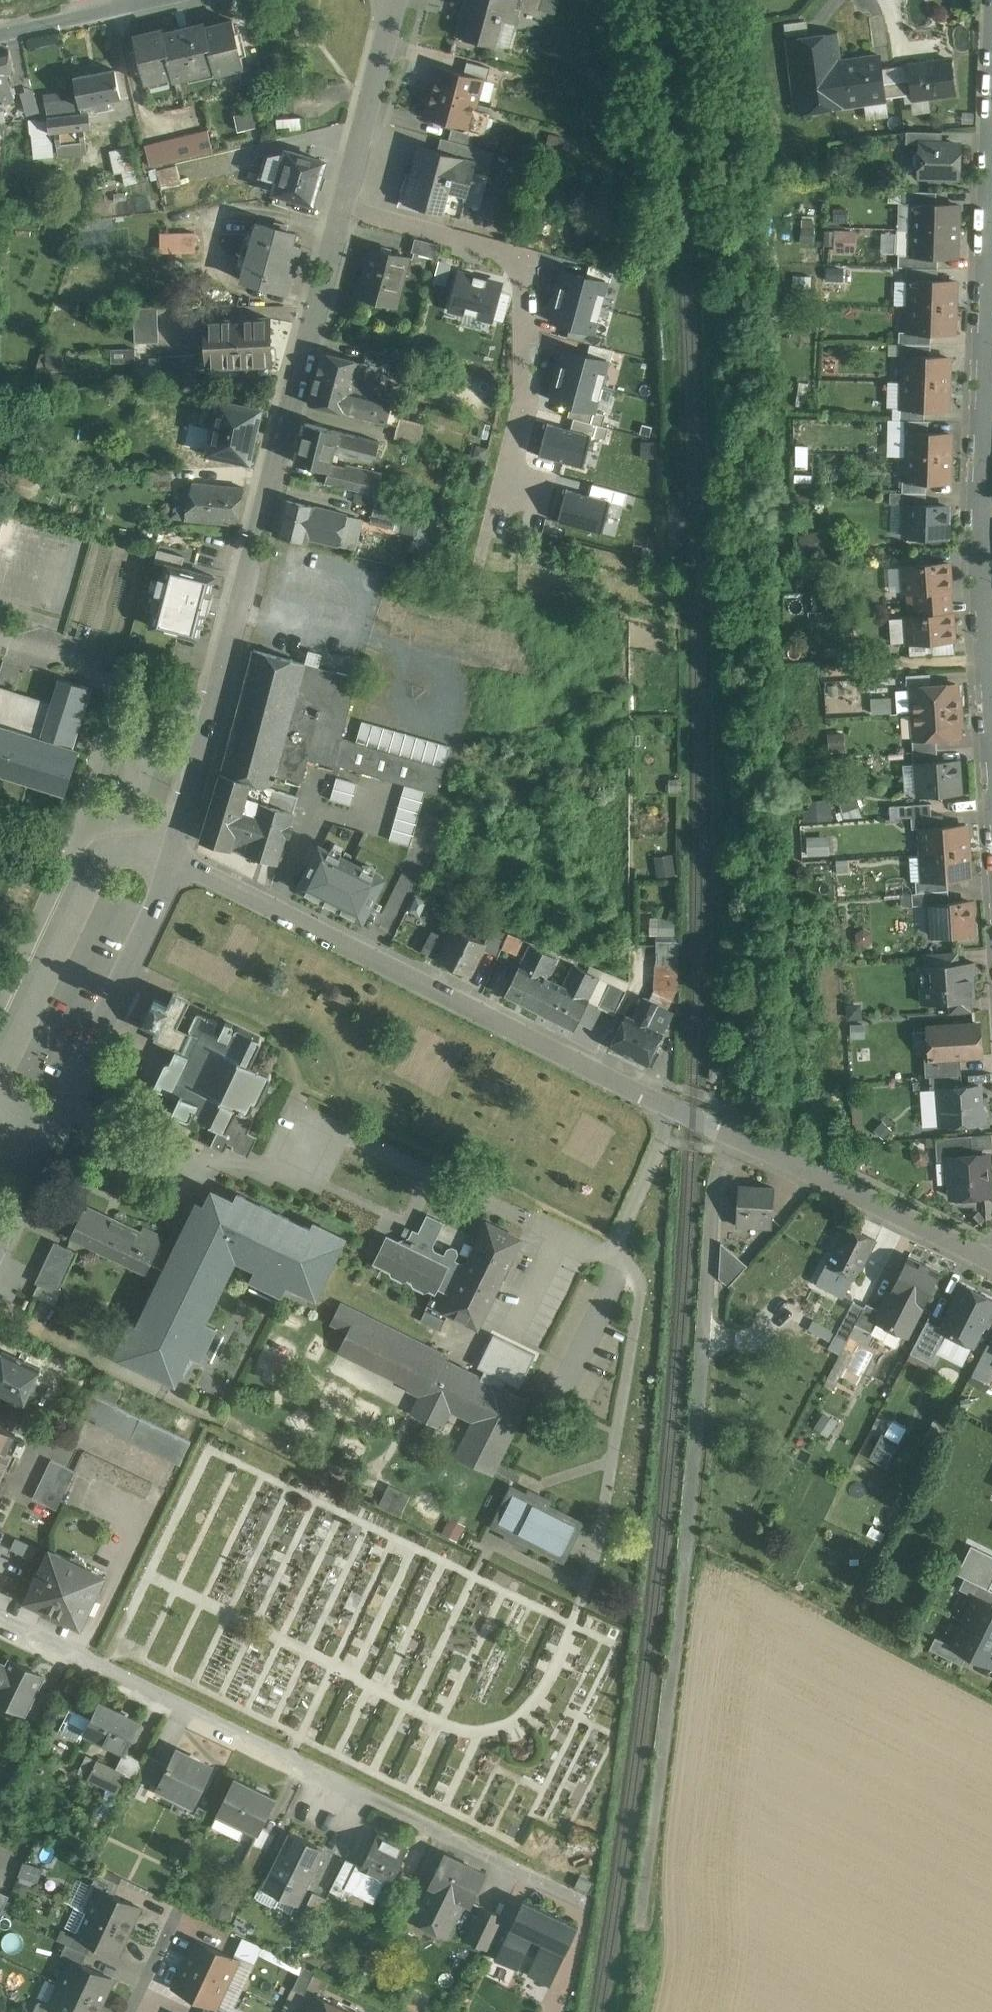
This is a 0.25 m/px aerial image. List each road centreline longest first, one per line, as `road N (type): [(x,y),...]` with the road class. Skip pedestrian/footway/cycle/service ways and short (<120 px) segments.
road 1 (unclassified): [(171,850),(673,1108),(960,1242)]
road 2 (unclassified): [(345,212),(171,850)]
road 3 (residential): [(0,1622),(592,1906)]
road 4 (unclassified): [(171,850),(0,1241)]
road 5 (residential): [(345,212),(528,268),(526,403),(505,492)]
road 6 (residential): [(990,658),(980,529),(991,279)]
road 7 (unclassified): [(405,0),(345,212)]
road 8 (residential): [(0,33),(136,0)]

